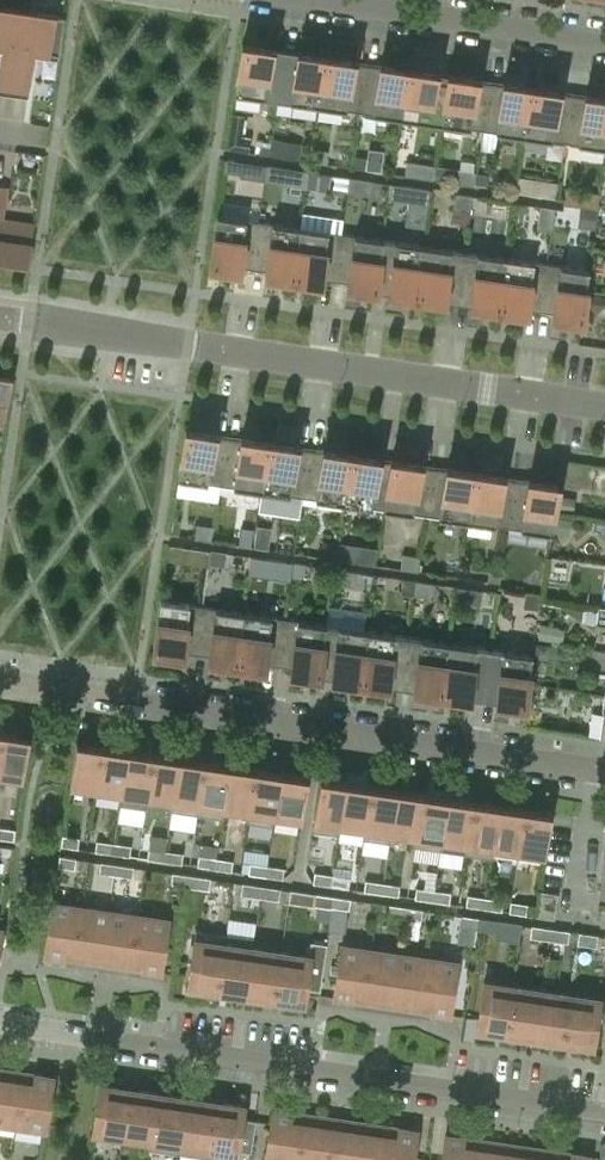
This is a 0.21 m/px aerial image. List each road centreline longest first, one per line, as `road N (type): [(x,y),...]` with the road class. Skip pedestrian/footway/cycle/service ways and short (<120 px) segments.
road 1 (residential): [(604,772),(0,681)]
road 2 (residential): [(604,406),(0,315)]
road 3 (residential): [(604,1113),(0,1025)]
road 4 (residential): [(604,42),(317,0)]

